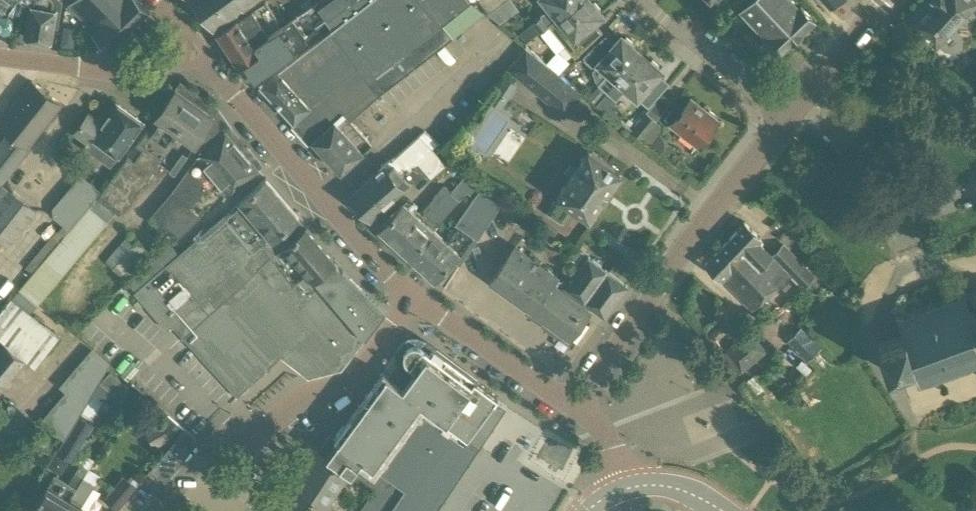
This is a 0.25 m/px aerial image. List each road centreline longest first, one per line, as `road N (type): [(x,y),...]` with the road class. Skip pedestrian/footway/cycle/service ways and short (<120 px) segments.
road 1 (residential): [(574,404),(786,115)]
road 2 (tertiary): [(417,296),(388,272),(195,45)]
road 3 (residential): [(417,296),(349,380),(290,402),(233,439)]
road 4 (residential): [(802,97),(879,187),(909,209),(975,193)]
road 5 (residential): [(195,45),(125,76),(0,60)]
road 6 (tertiary): [(574,404),(417,296)]
road 7 (residential): [(786,115),(646,0)]
road 8 (residential): [(121,329),(233,439)]
road 9 (residential): [(802,97),(884,0)]

